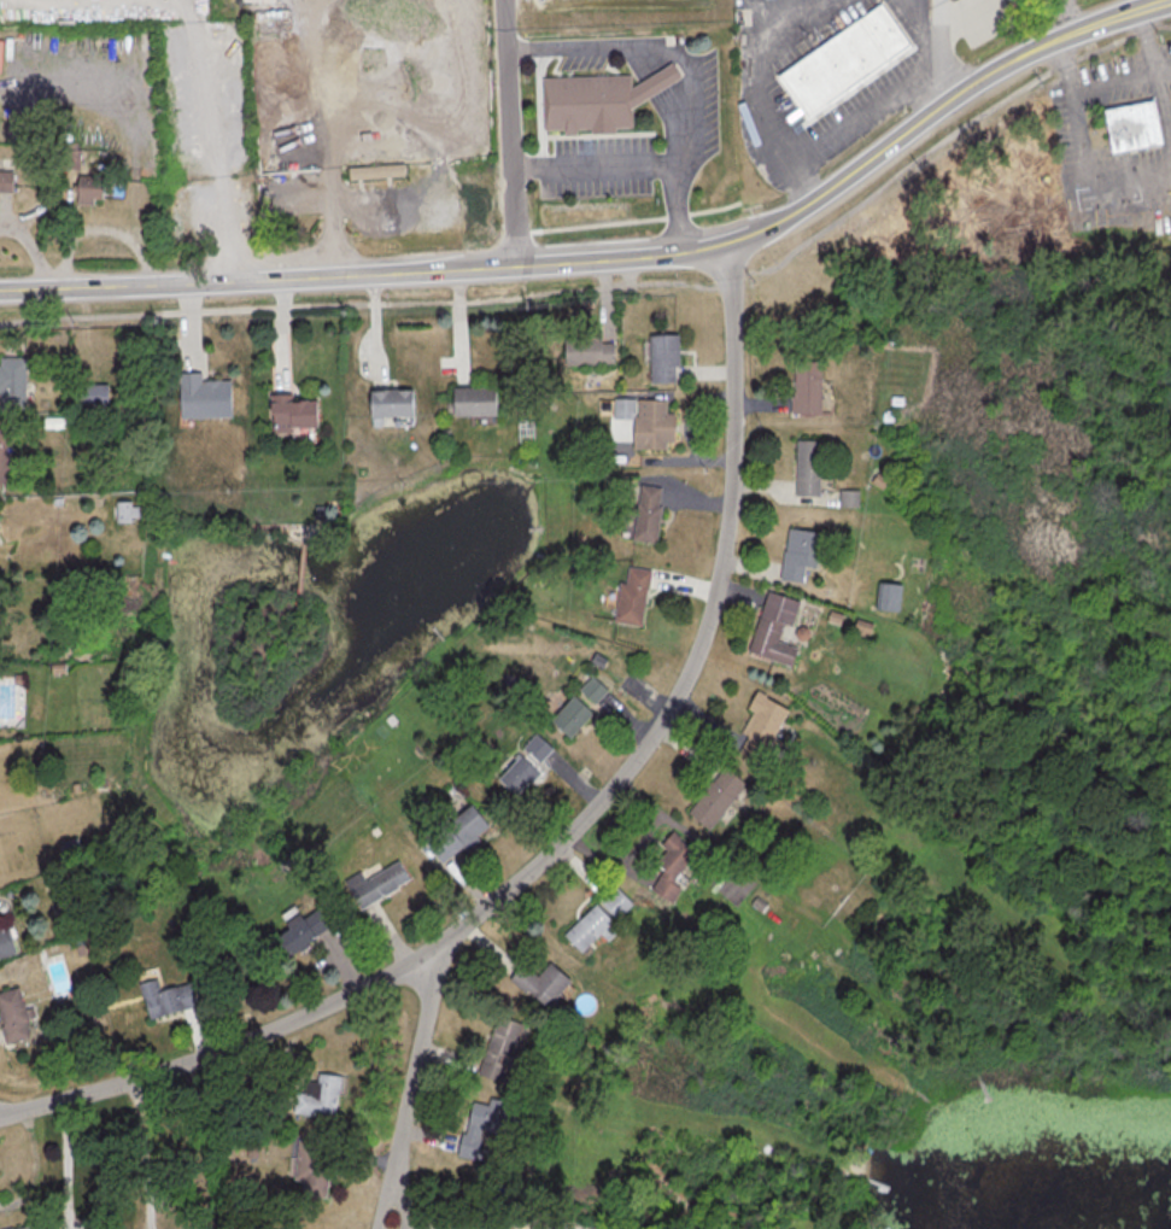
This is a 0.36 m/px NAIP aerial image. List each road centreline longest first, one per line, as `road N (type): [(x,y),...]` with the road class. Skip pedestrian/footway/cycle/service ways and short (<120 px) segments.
road 1 (residential): [(725,246),(733,394),(718,580),(673,704),(592,814),(538,871),(476,917),(330,1006),(156,1077),(0,1119)]
road 2 (tertiary): [(0,292),(517,268),(725,246)]
road 3 (tertiary): [(725,246),(773,229),(1005,66),(1059,39),(1170,2)]
road 4 (residential): [(392,1228),(433,947)]
road 5 (residential): [(517,268),(504,0)]

